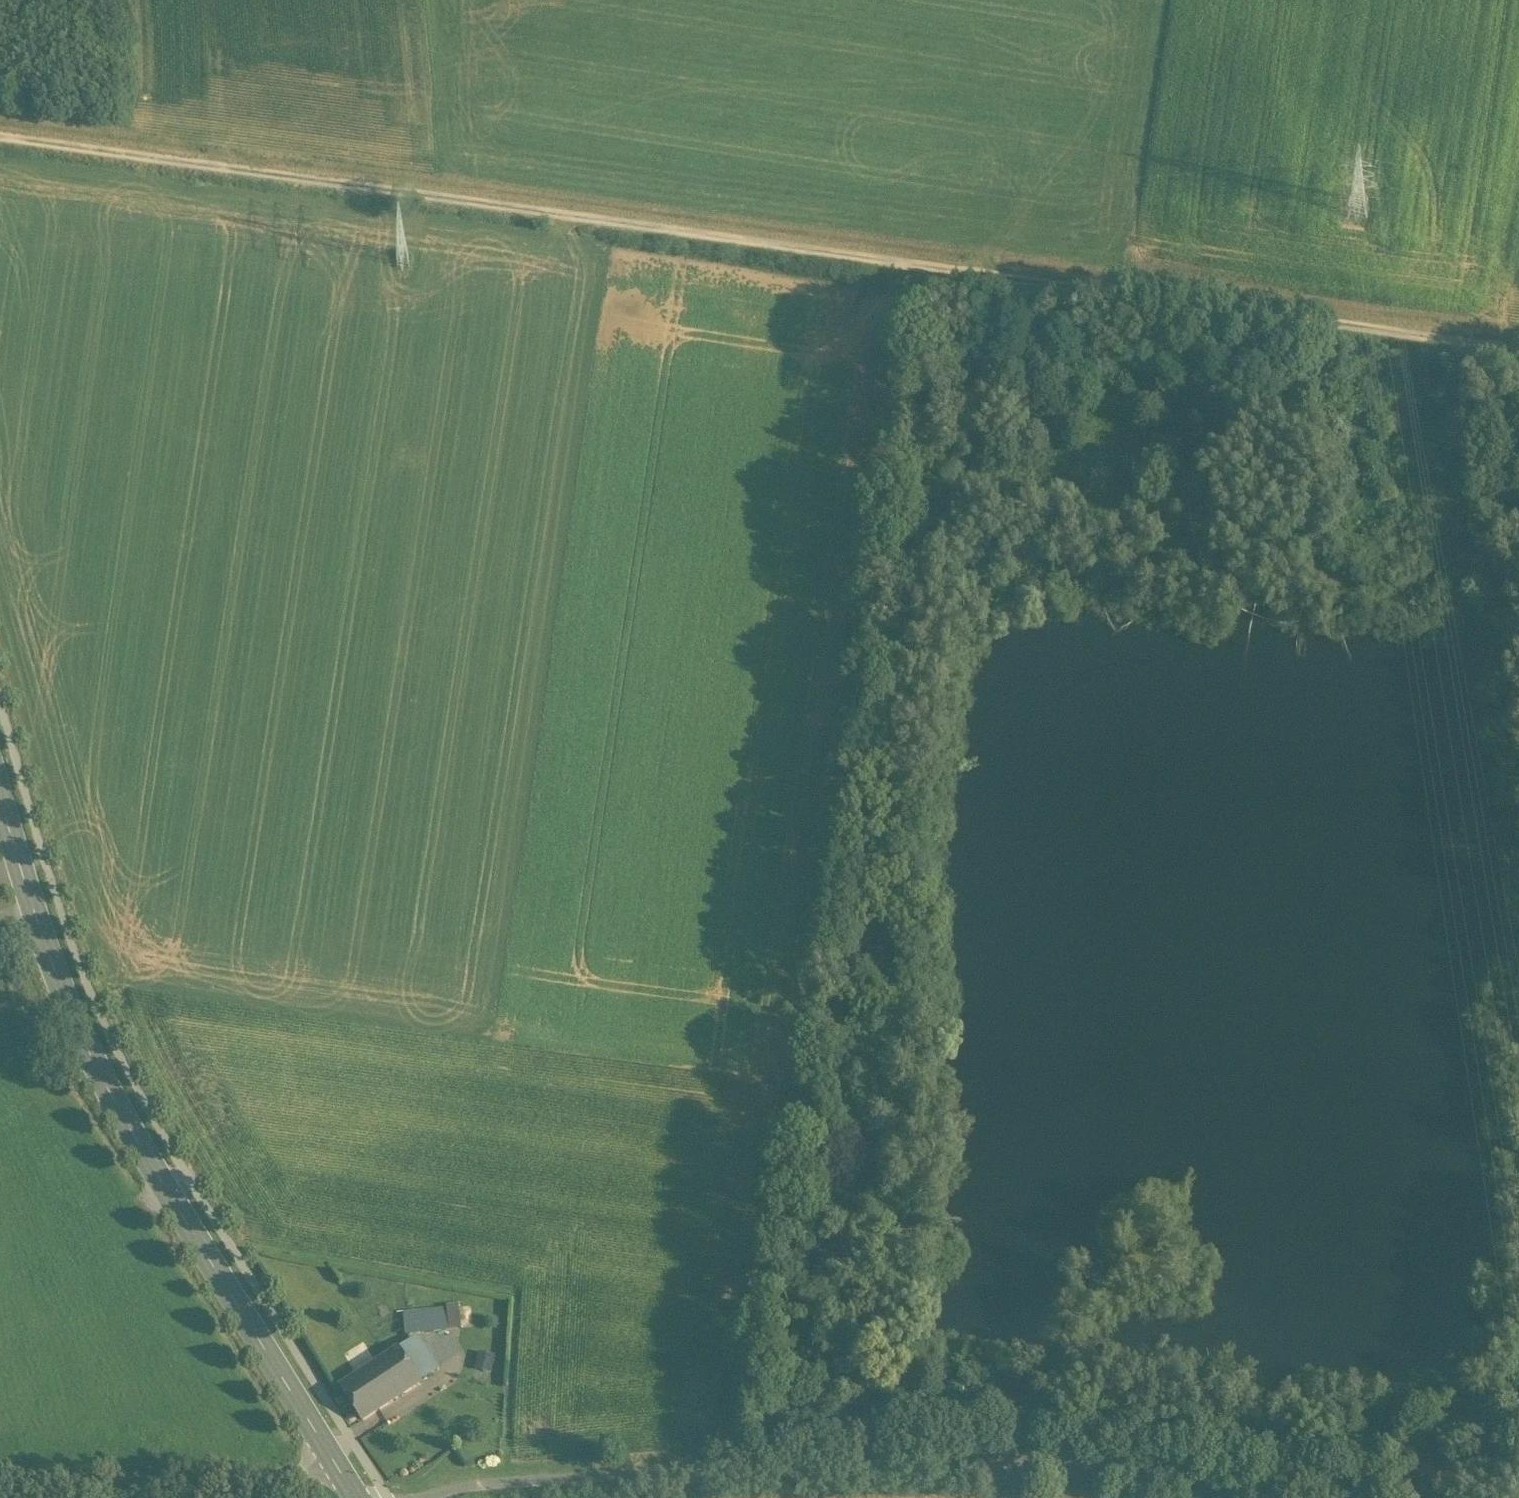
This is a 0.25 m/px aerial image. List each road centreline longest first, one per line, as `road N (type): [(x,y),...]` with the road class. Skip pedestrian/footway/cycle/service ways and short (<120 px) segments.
road 1 (track): [(1518,348),(0,134)]
road 2 (track): [(417,1497),(475,1483),(1062,1461),(1243,1497)]
road 3 (tertiary): [(364,1497),(138,1131),(65,976),(0,767)]
road 4 (track): [(0,1486),(294,1474),(364,1459)]

